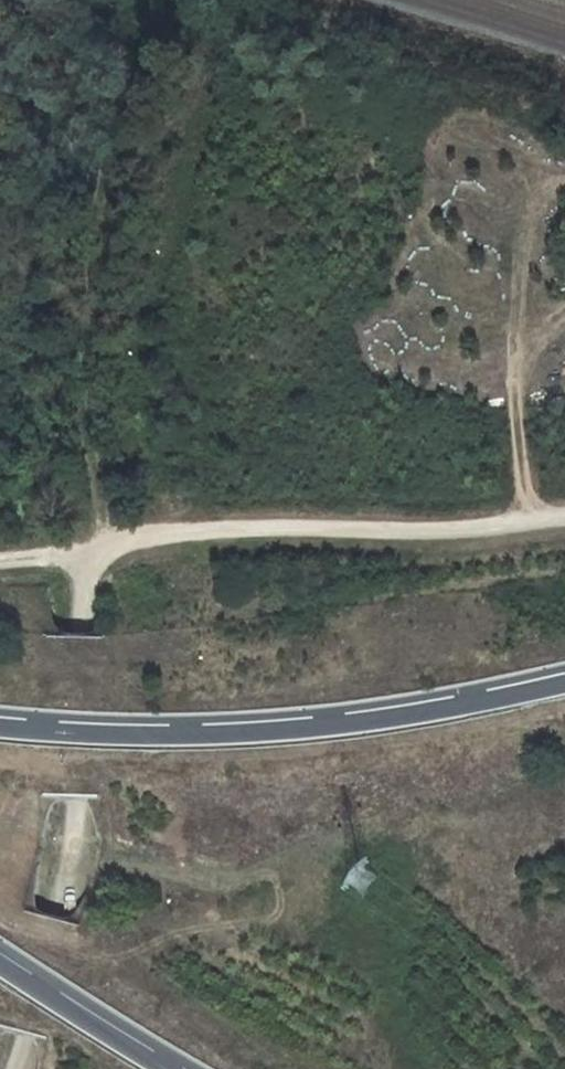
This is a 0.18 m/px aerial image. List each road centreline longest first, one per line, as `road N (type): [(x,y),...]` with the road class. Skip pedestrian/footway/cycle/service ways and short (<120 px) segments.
road 1 (track): [(162,0),(81,554),(0,559)]
road 2 (track): [(77,637),(81,554),(180,530),(481,530),(564,516)]
road 3 (motorway): [(564,682),(382,722),(152,735),(0,723)]
road 4 (track): [(77,637),(73,795),(56,918),(13,1068)]
road 5 (motorway): [(188,1068),(0,951)]

